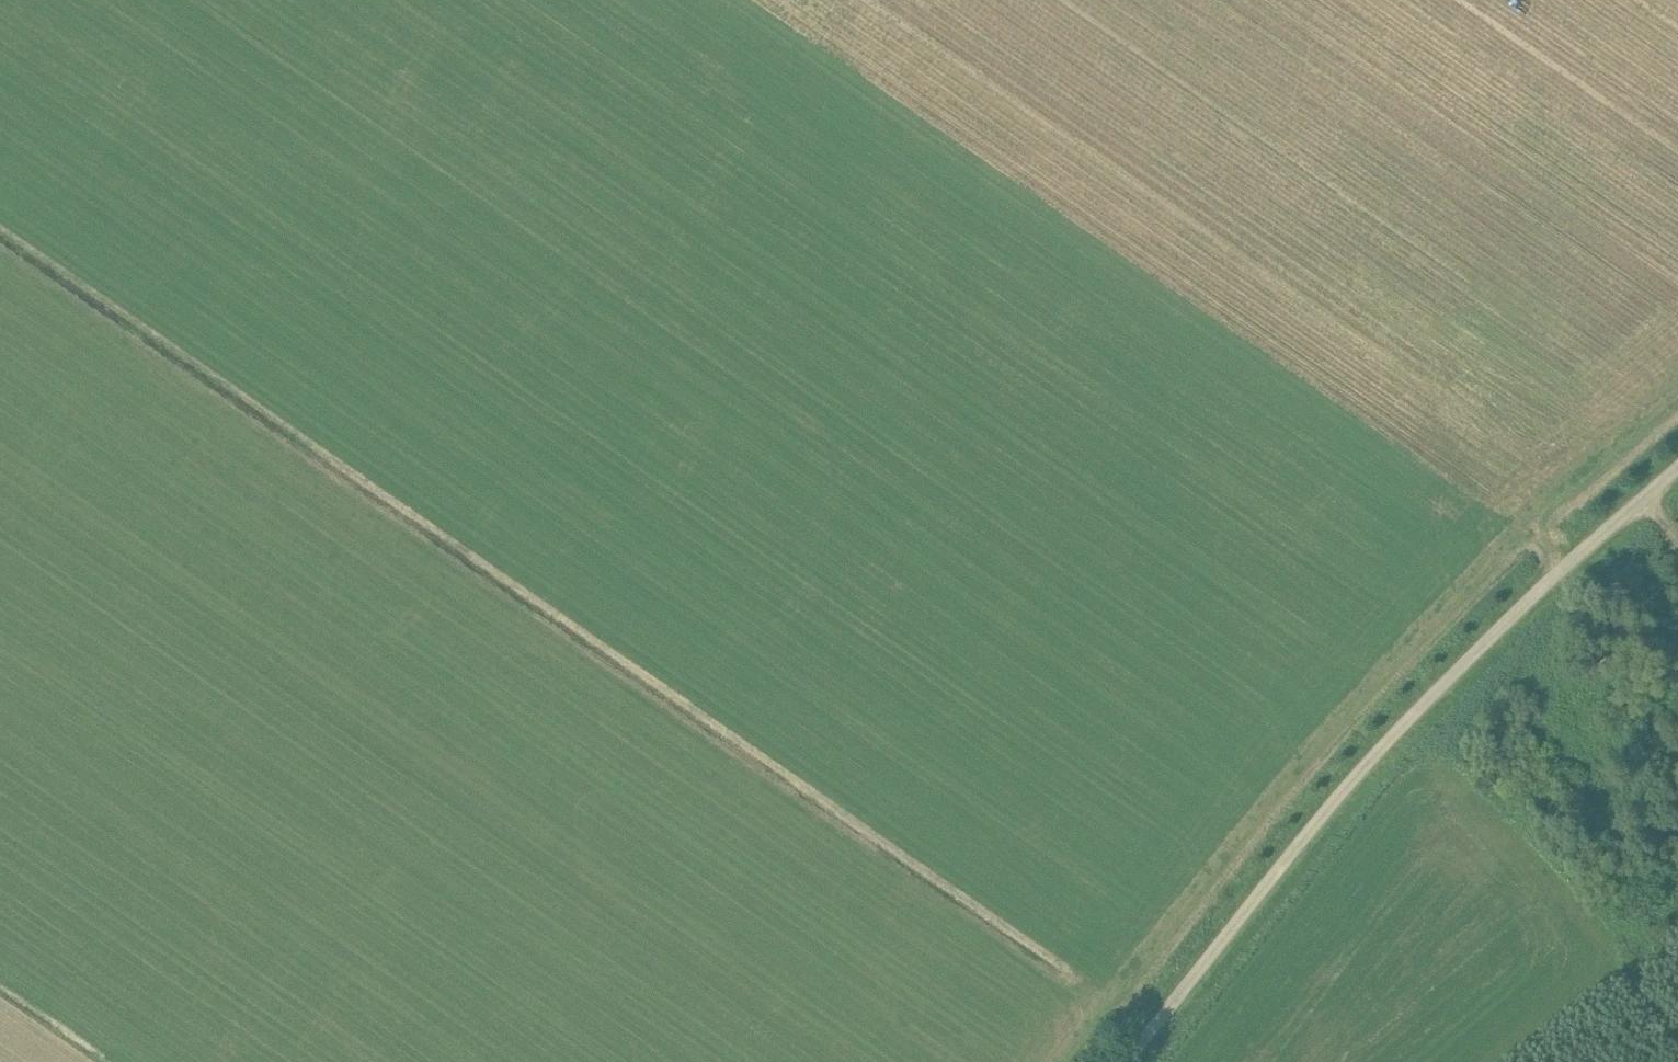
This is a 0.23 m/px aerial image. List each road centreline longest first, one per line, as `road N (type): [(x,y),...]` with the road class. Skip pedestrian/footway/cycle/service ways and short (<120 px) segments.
road 1 (unclassified): [(1138,1061),(1384,754),(1528,609),(1677,477)]

